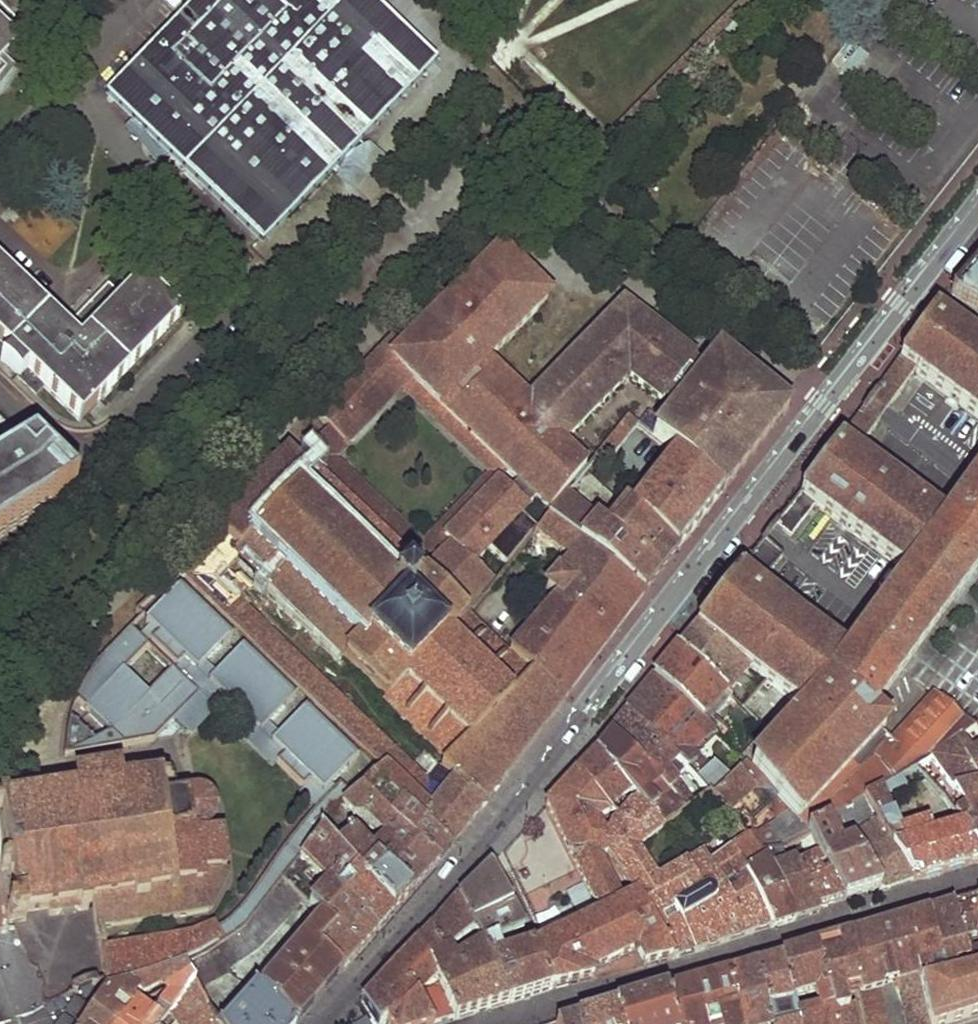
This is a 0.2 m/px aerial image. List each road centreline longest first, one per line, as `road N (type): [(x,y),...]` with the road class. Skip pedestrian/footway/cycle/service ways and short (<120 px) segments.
road 1 (residential): [(584,722),(917,293)]
road 2 (residential): [(332,1023),(584,722)]

